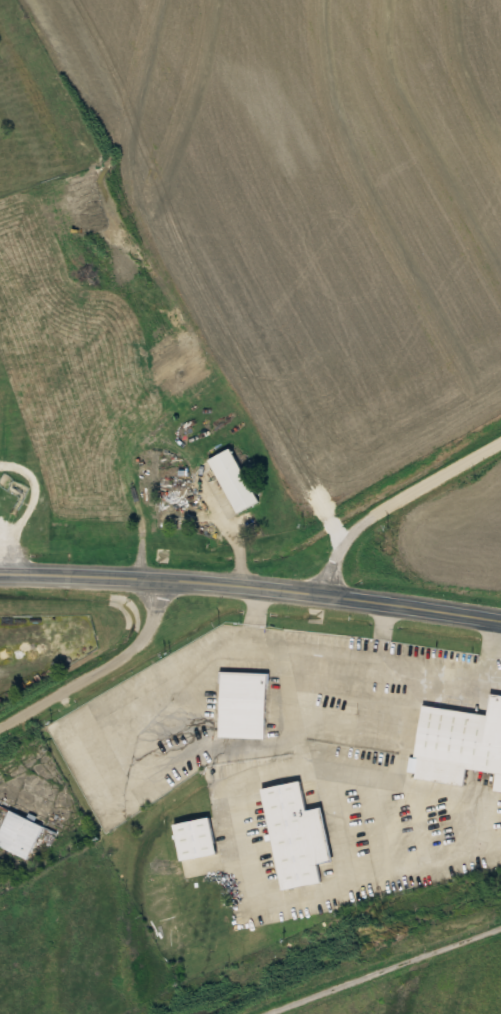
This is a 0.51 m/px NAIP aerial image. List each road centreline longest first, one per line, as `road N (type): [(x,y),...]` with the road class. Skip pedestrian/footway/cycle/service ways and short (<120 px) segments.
road 1 (secondary): [(0,575),(329,592),(500,620)]
road 2 (residential): [(329,592),(341,542),(365,517),(500,443)]
road 3 (residential): [(0,728),(149,640),(162,580)]

